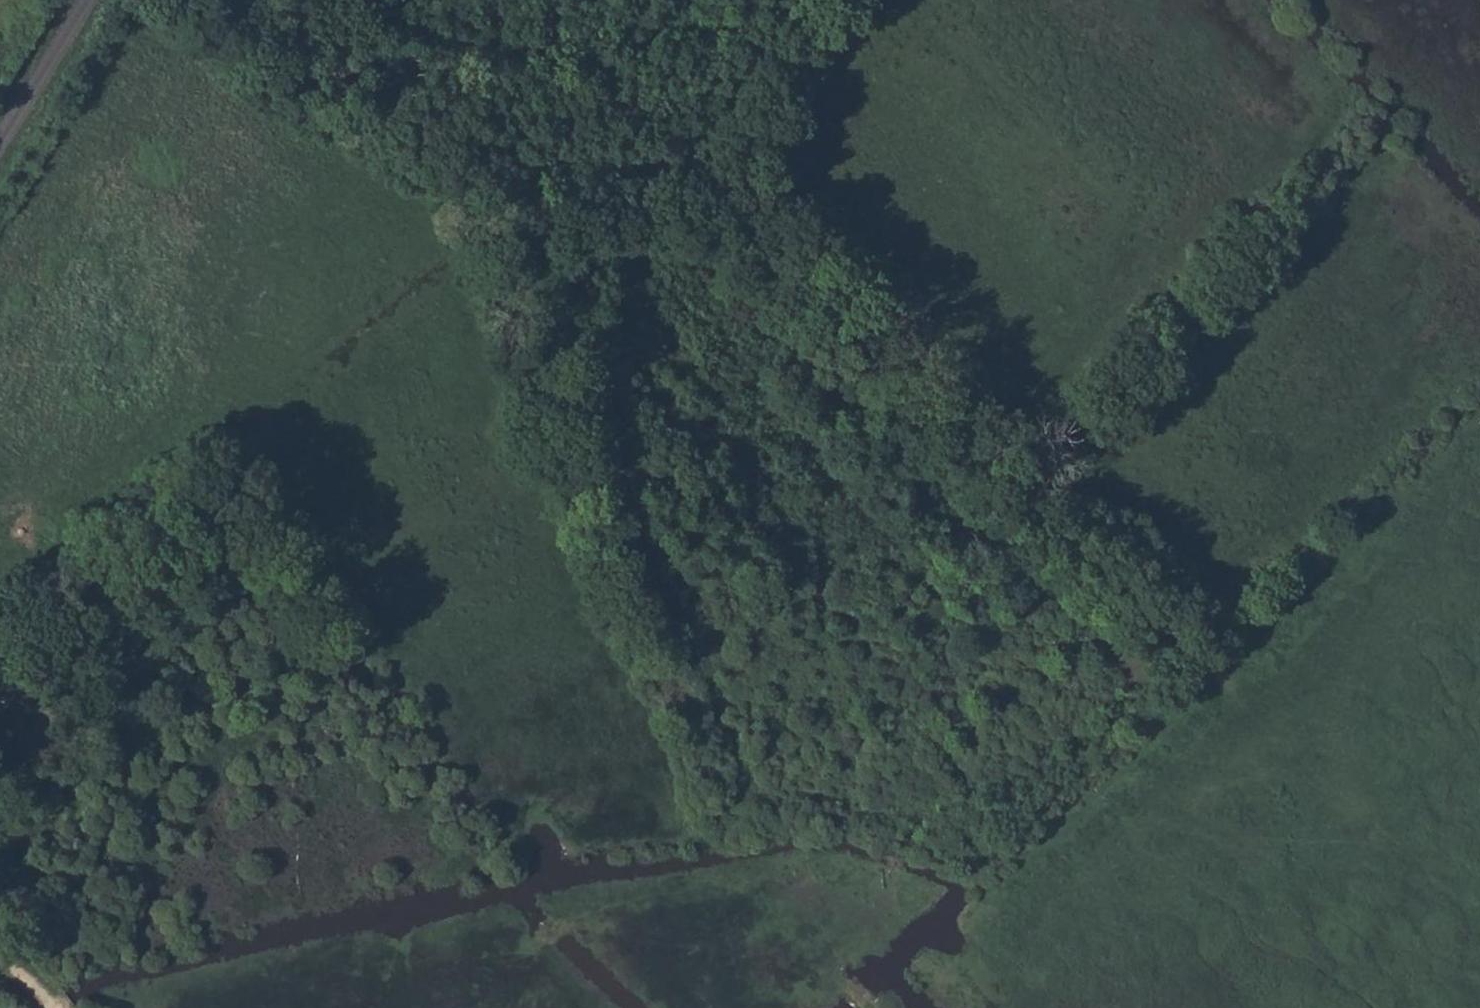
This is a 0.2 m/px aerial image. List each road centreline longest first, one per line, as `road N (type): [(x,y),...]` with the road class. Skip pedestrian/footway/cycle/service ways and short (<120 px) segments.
road 1 (unclassified): [(87,0),(0,142)]

